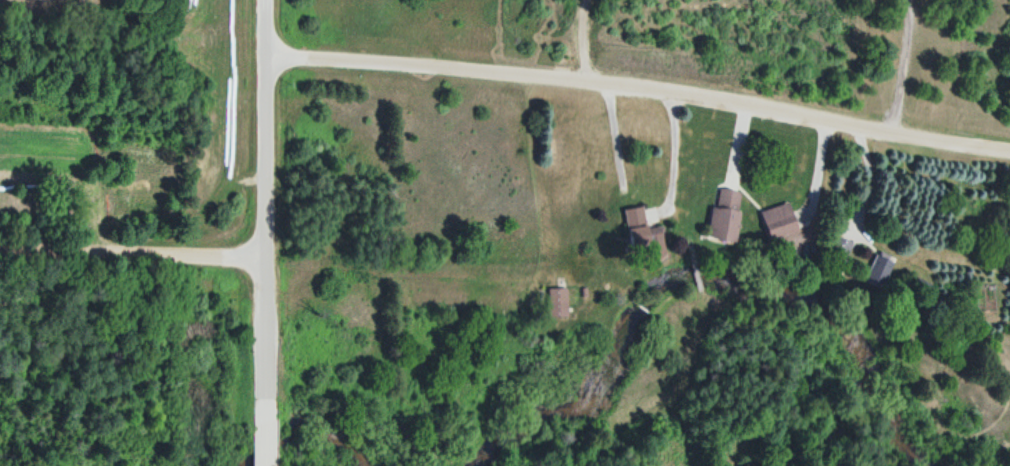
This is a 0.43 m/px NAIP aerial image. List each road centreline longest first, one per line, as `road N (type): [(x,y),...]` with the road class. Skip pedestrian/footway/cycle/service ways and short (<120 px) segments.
road 1 (residential): [(267,50),(605,80),(1009,150)]
road 2 (residential): [(264,387),(266,0)]
road 3 (residential): [(0,244),(263,254)]

